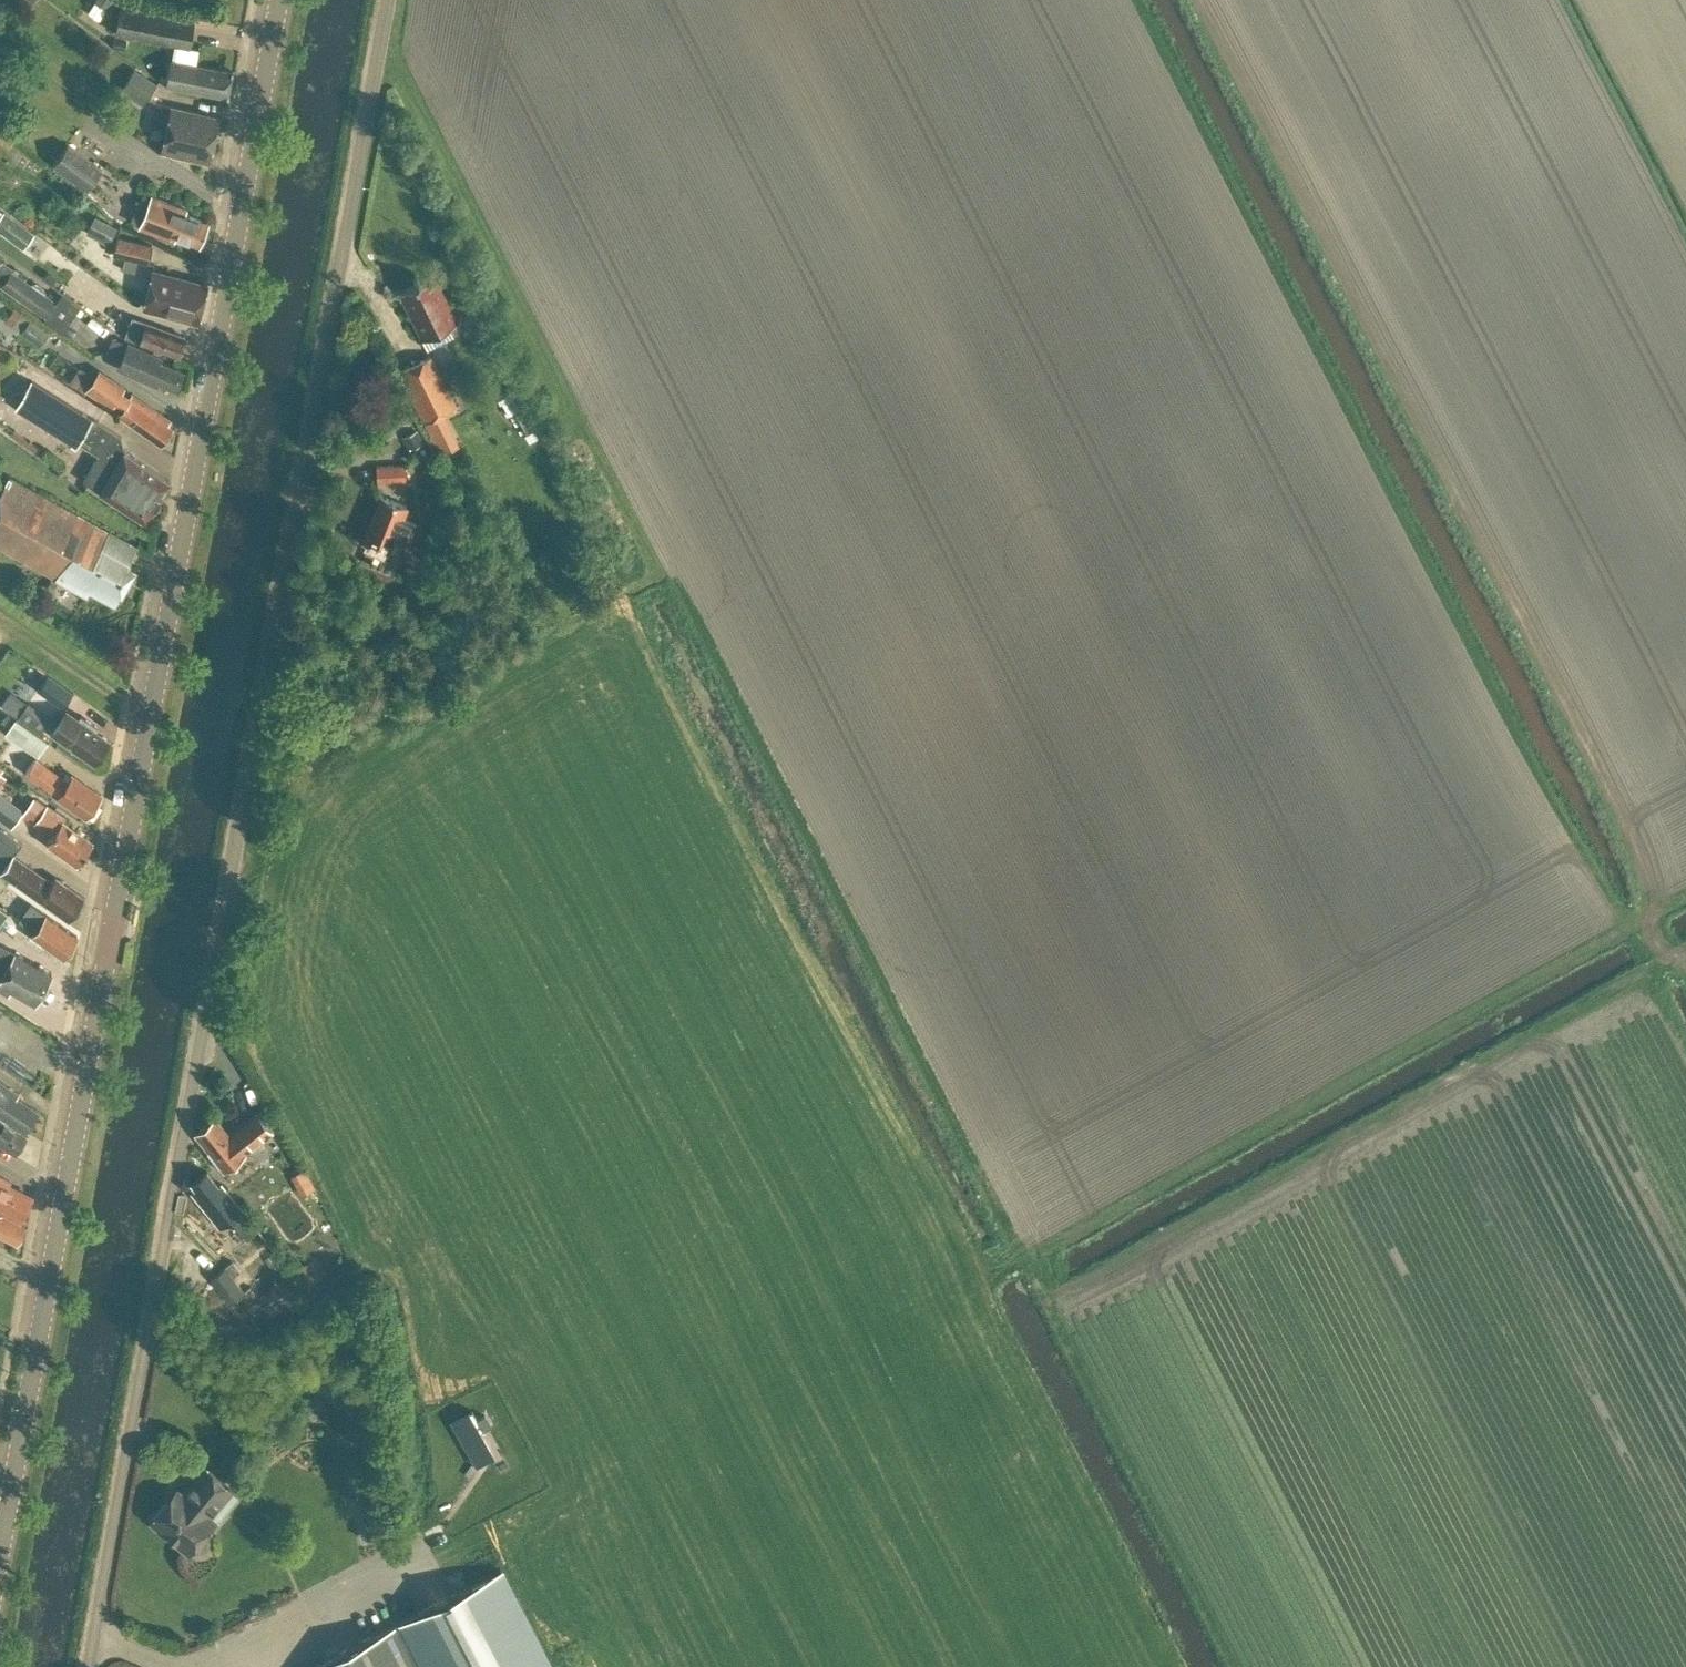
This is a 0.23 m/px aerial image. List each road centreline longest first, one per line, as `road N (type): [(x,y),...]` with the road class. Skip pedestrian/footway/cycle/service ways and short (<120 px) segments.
road 1 (unclassified): [(83,1666),(386,0)]
road 2 (tertiary): [(0,1547),(279,0)]

